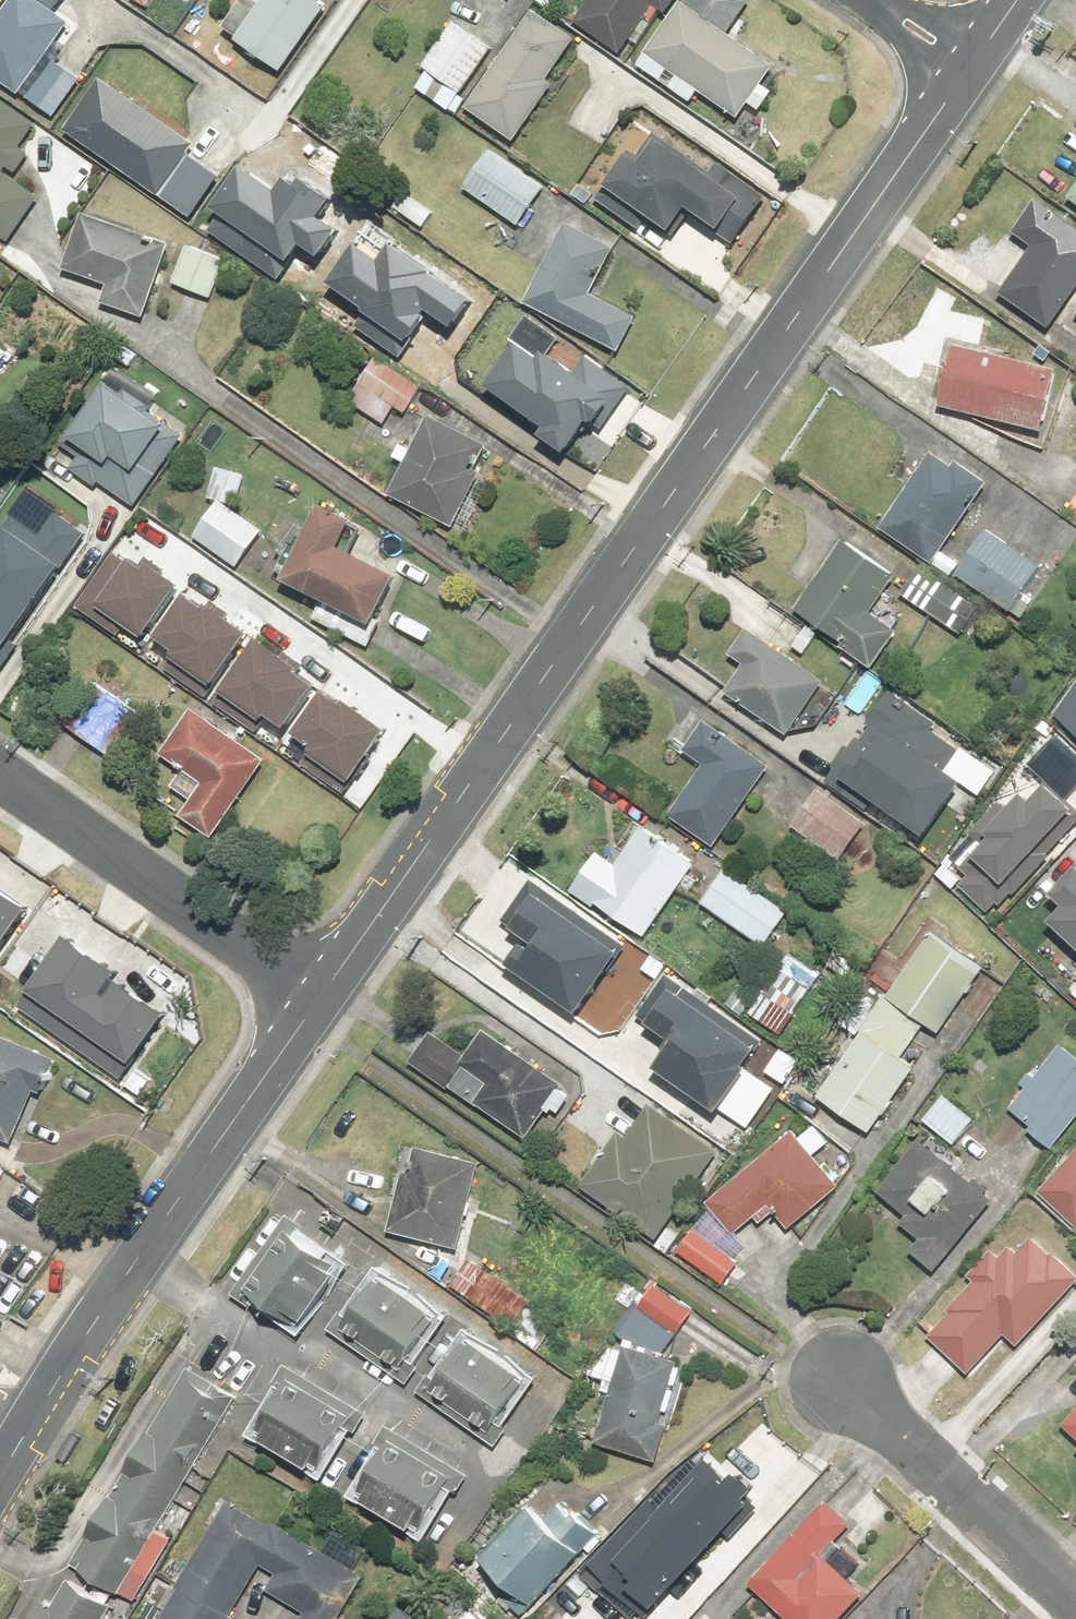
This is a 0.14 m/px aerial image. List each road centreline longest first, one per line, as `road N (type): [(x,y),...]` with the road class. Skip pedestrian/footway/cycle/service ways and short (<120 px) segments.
road 1 (tertiary): [(323,991),(972,66)]
road 2 (tertiary): [(0,1476),(88,1329),(323,991)]
road 3 (residential): [(0,770),(323,991)]
road 4 (residential): [(847,1391),(1075,1604)]

